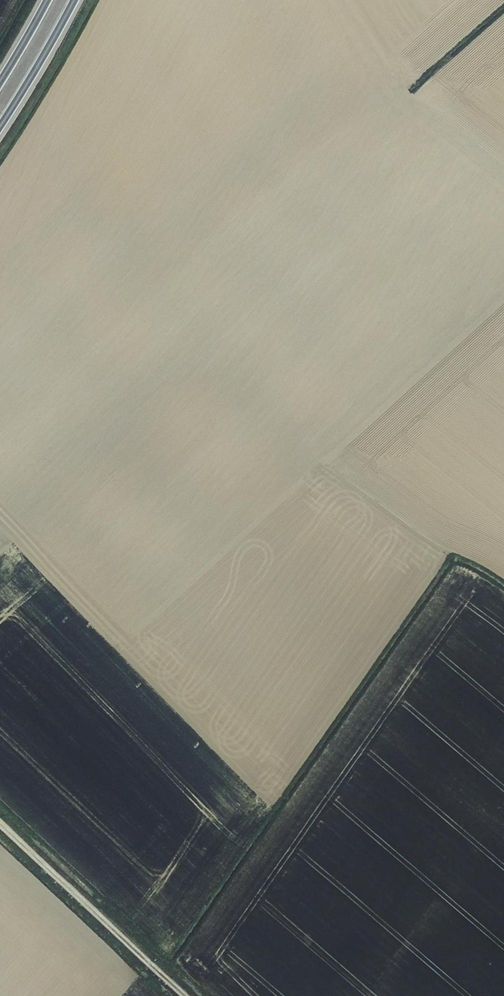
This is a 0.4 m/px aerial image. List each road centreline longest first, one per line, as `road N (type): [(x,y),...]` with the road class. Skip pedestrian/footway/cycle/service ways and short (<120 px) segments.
road 1 (track): [(0,825),(186,995)]
road 2 (secondary): [(0,128),(74,0)]

